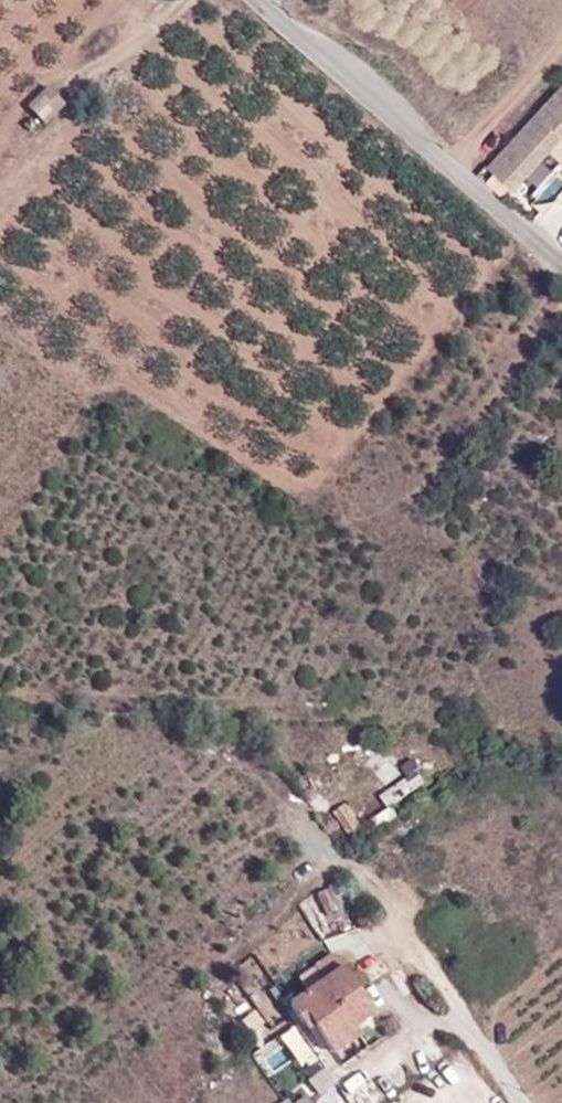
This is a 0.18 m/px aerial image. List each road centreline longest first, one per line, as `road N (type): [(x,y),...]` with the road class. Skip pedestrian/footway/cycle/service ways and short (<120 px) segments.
road 1 (tertiary): [(260,0),(561,257)]
road 2 (residential): [(521,1102),(407,934)]

